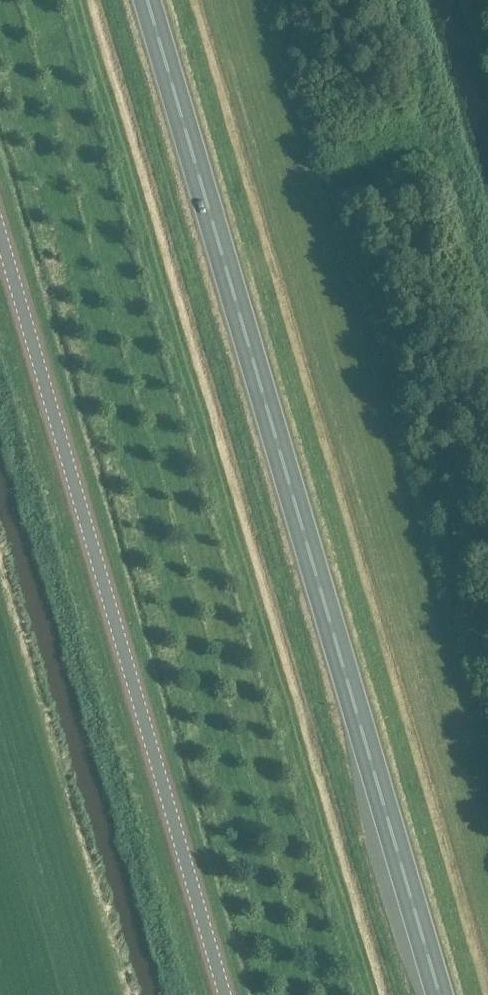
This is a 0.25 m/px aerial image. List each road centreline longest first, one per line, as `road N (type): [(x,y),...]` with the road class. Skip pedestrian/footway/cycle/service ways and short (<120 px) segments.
road 1 (trunk): [(441,994),(149,0)]
road 2 (unclassified): [(220,994),(0,253)]

